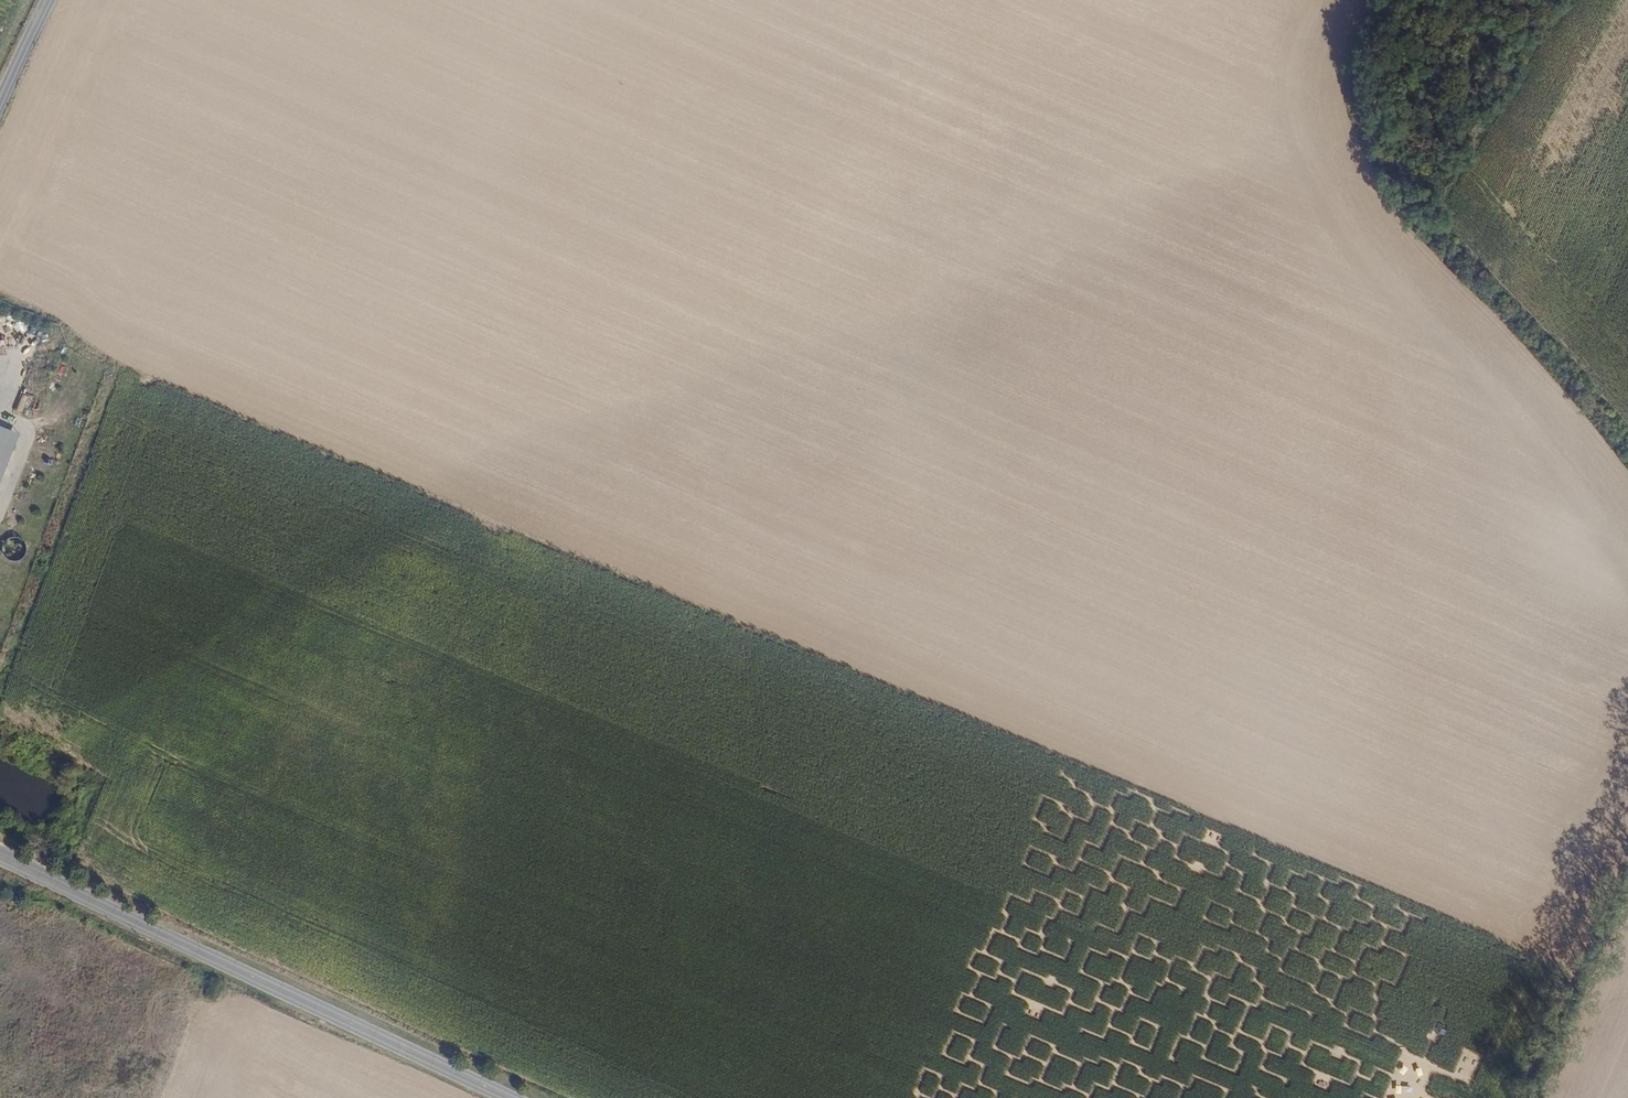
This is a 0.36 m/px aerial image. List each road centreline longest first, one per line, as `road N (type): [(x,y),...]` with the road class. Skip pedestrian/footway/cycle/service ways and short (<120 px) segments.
road 1 (tertiary): [(0,856),(509,1097)]

